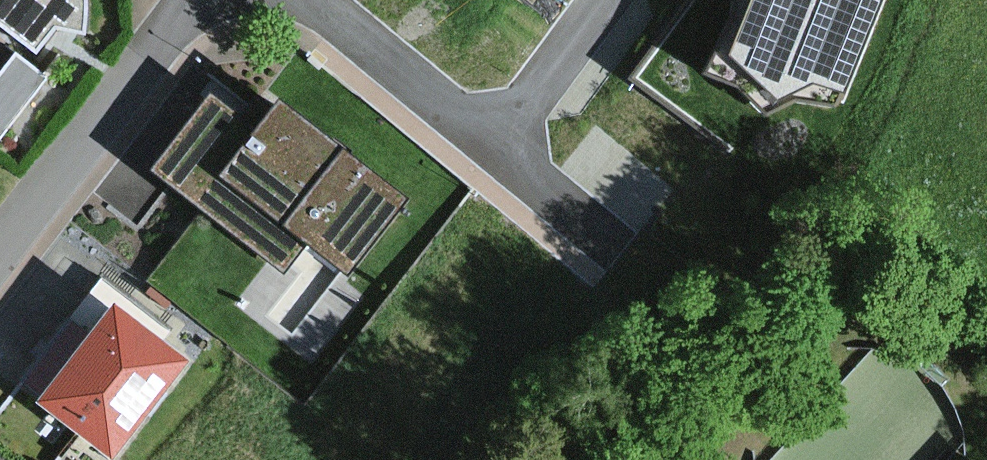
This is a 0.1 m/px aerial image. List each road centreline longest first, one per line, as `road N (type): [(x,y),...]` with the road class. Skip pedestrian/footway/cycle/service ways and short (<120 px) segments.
road 1 (residential): [(0,254),(194,0)]
road 2 (residential): [(308,0),(494,152)]
road 3 (residential): [(494,152),(607,0)]
road 4 (residential): [(494,152),(614,250)]

